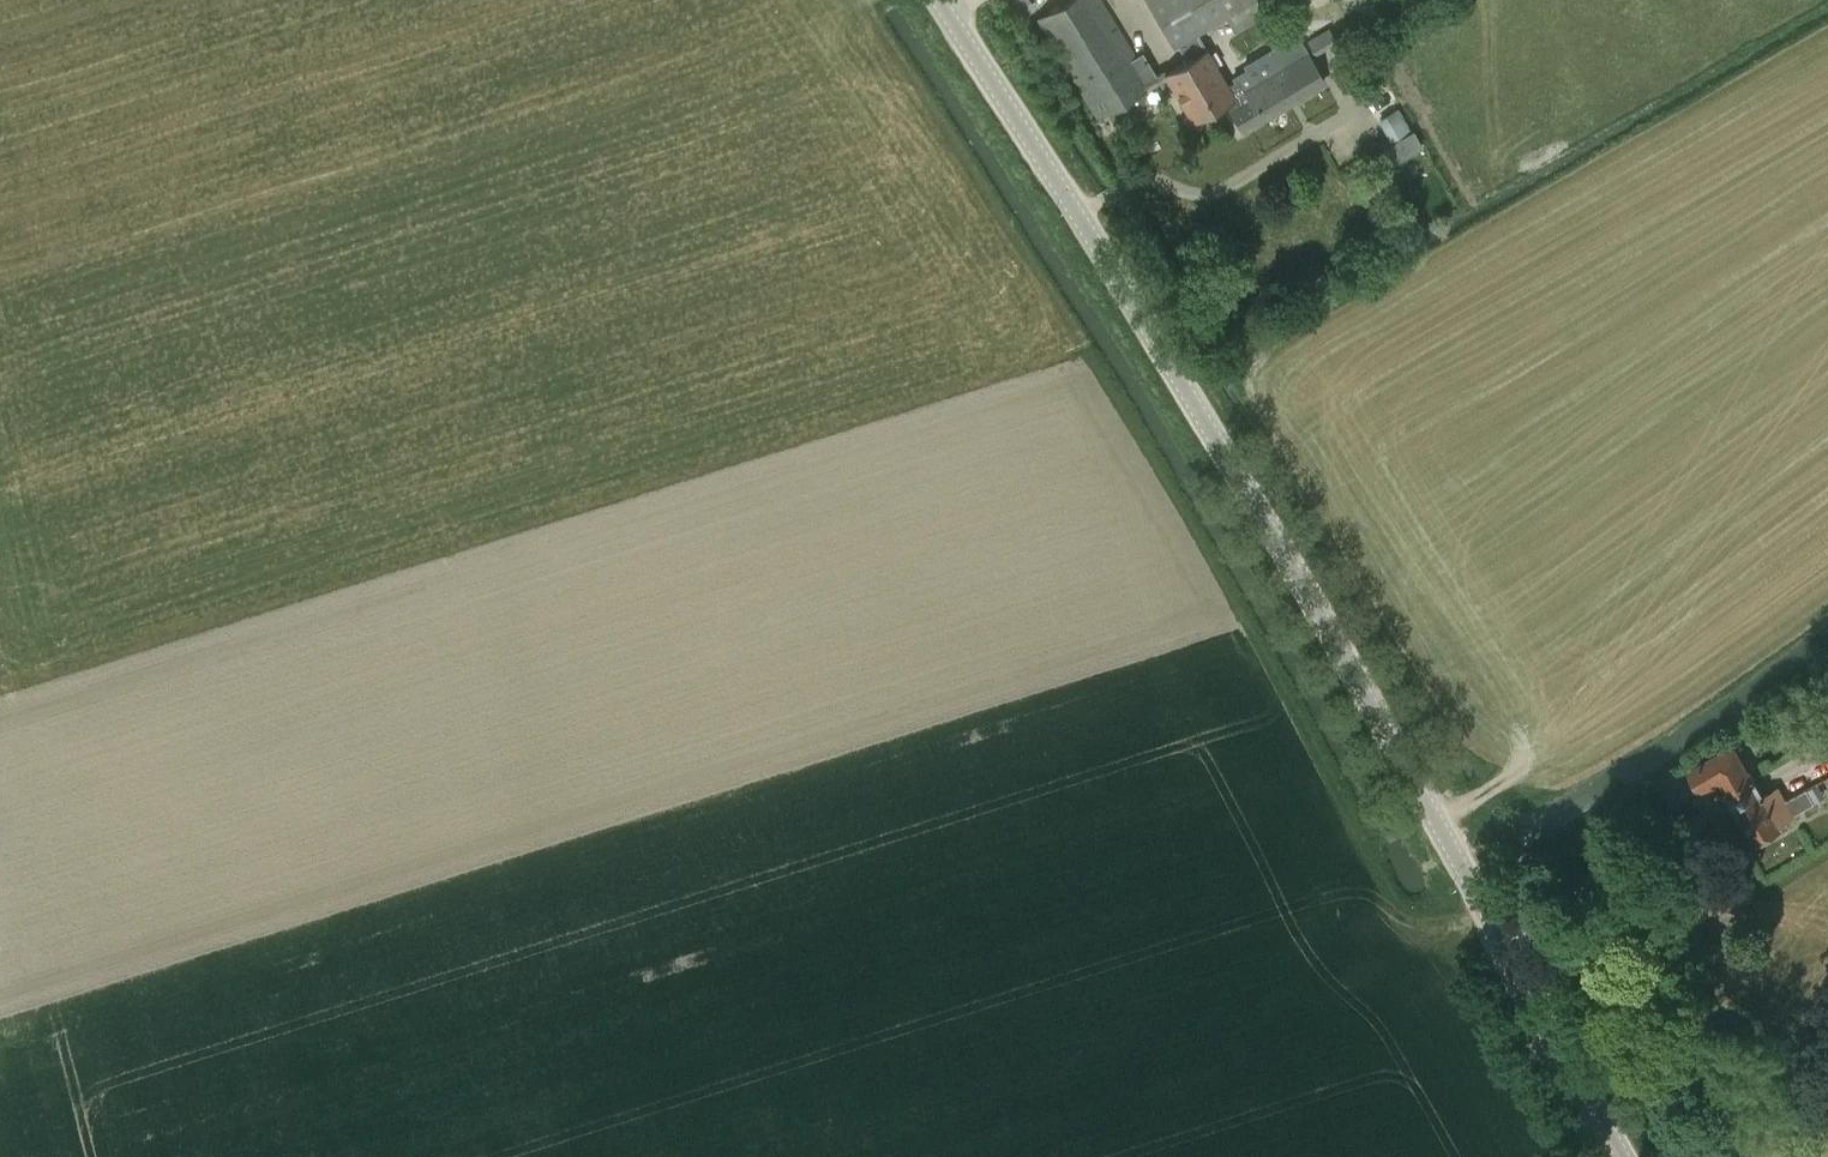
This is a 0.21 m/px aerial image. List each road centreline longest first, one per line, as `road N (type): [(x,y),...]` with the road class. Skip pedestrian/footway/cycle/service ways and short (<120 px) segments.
road 1 (tertiary): [(1623,1156),(1346,659),(940,0)]

